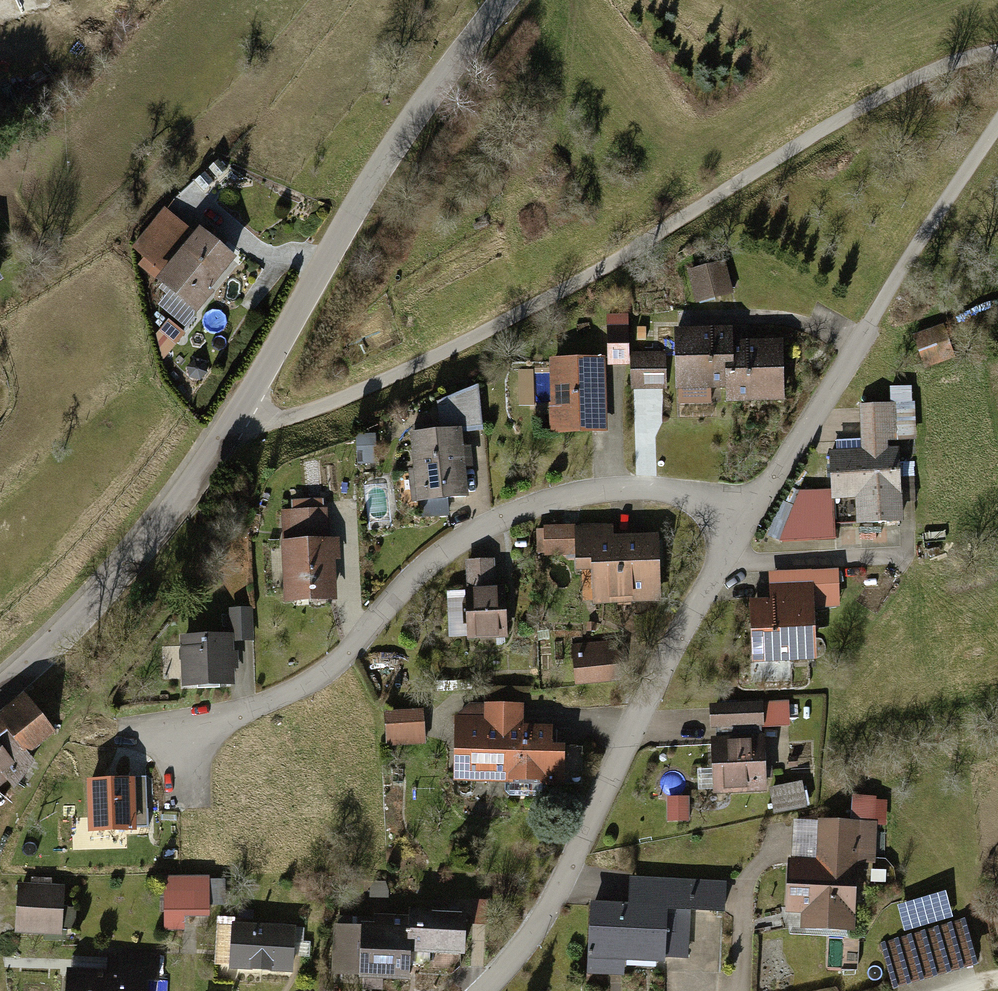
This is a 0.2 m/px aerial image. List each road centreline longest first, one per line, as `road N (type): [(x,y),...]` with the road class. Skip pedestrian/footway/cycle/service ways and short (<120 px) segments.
road 1 (track): [(242,408),(269,422),(421,362),(569,288),(898,87),(997,50)]
road 2 (tertiary): [(502,0),(376,171),(242,408),(32,653),(0,677)]
road 3 (residential): [(192,731),(255,707),(336,660),(431,559),(518,508),(628,486),(746,520)]
road 4 (residential): [(746,520),(549,913),(482,990)]
road 5 (residential): [(896,274),(746,520)]
road 6 (track): [(896,274),(997,123)]

